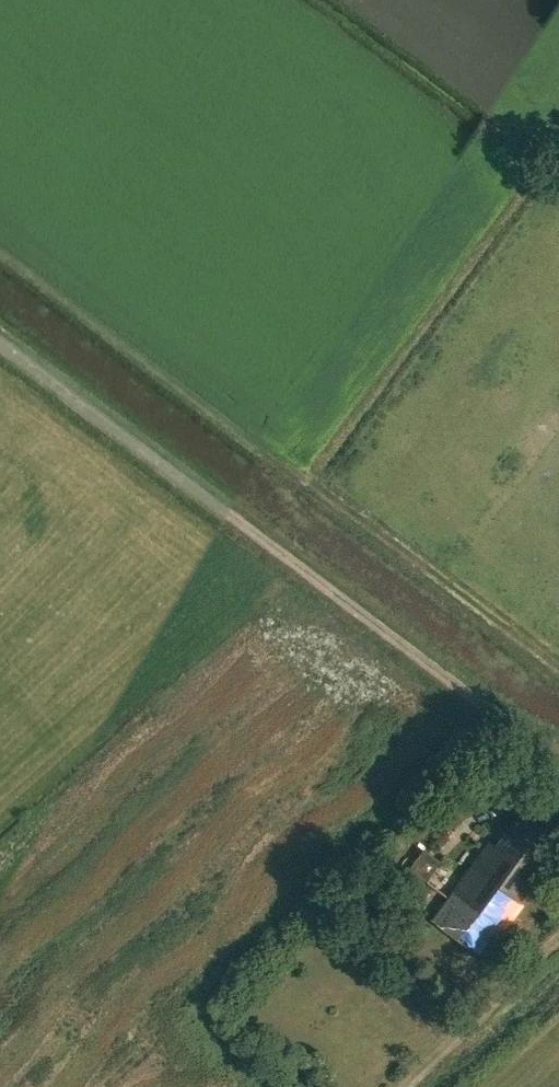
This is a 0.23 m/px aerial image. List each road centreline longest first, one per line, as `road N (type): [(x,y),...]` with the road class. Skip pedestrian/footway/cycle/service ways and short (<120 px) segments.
road 1 (unclassified): [(558,761),(0,339)]
road 2 (track): [(558,937),(402,1086)]

